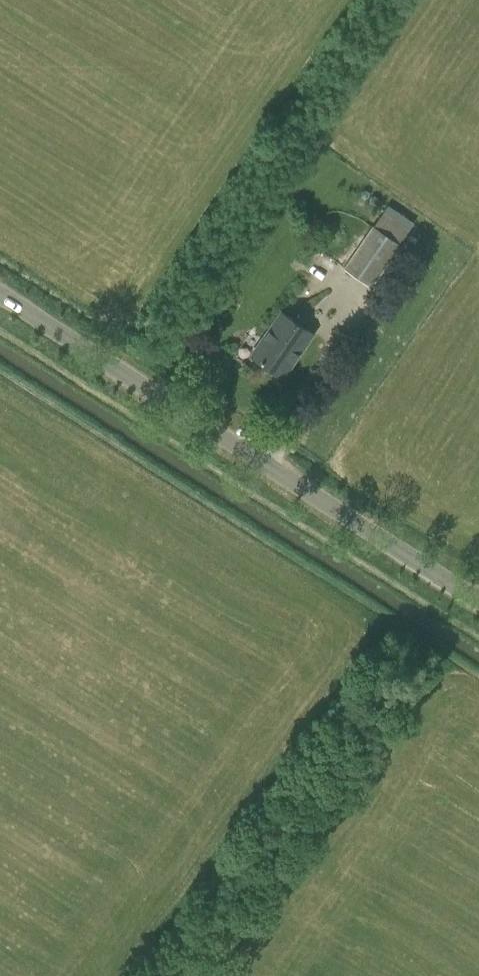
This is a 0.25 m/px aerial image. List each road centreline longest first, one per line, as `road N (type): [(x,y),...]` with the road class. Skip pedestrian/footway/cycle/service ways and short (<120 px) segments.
road 1 (unclassified): [(478,579),(0,264)]

